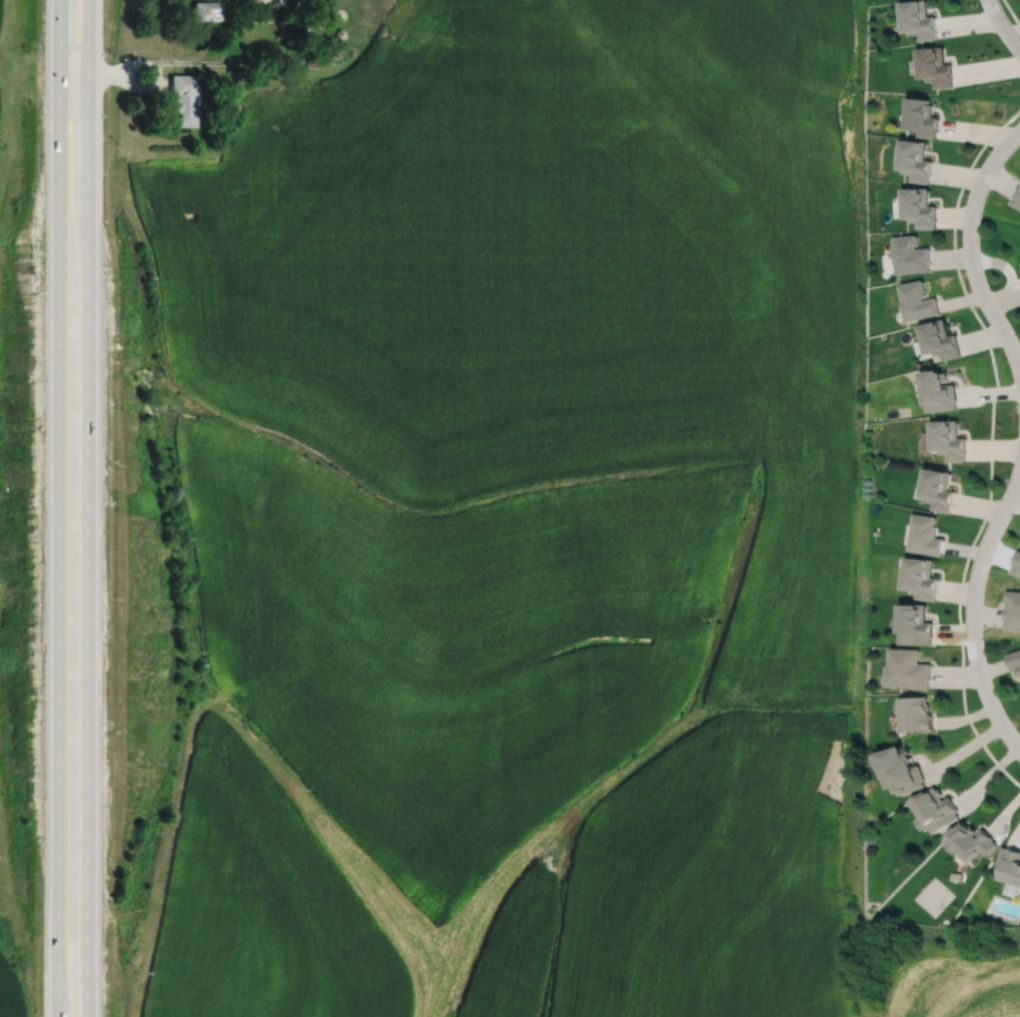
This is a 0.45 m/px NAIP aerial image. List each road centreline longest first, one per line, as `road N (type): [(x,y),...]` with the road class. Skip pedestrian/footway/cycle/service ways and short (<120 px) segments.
road 1 (trunk): [(83,1016),(86,0)]
road 2 (trunk): [(58,0),(56,1016)]
road 3 (residential): [(1019,465),(984,548),(971,611),(985,692),(1019,749)]
road 4 (residential): [(1019,128),(977,187),(968,237),(979,289),(1019,376)]

